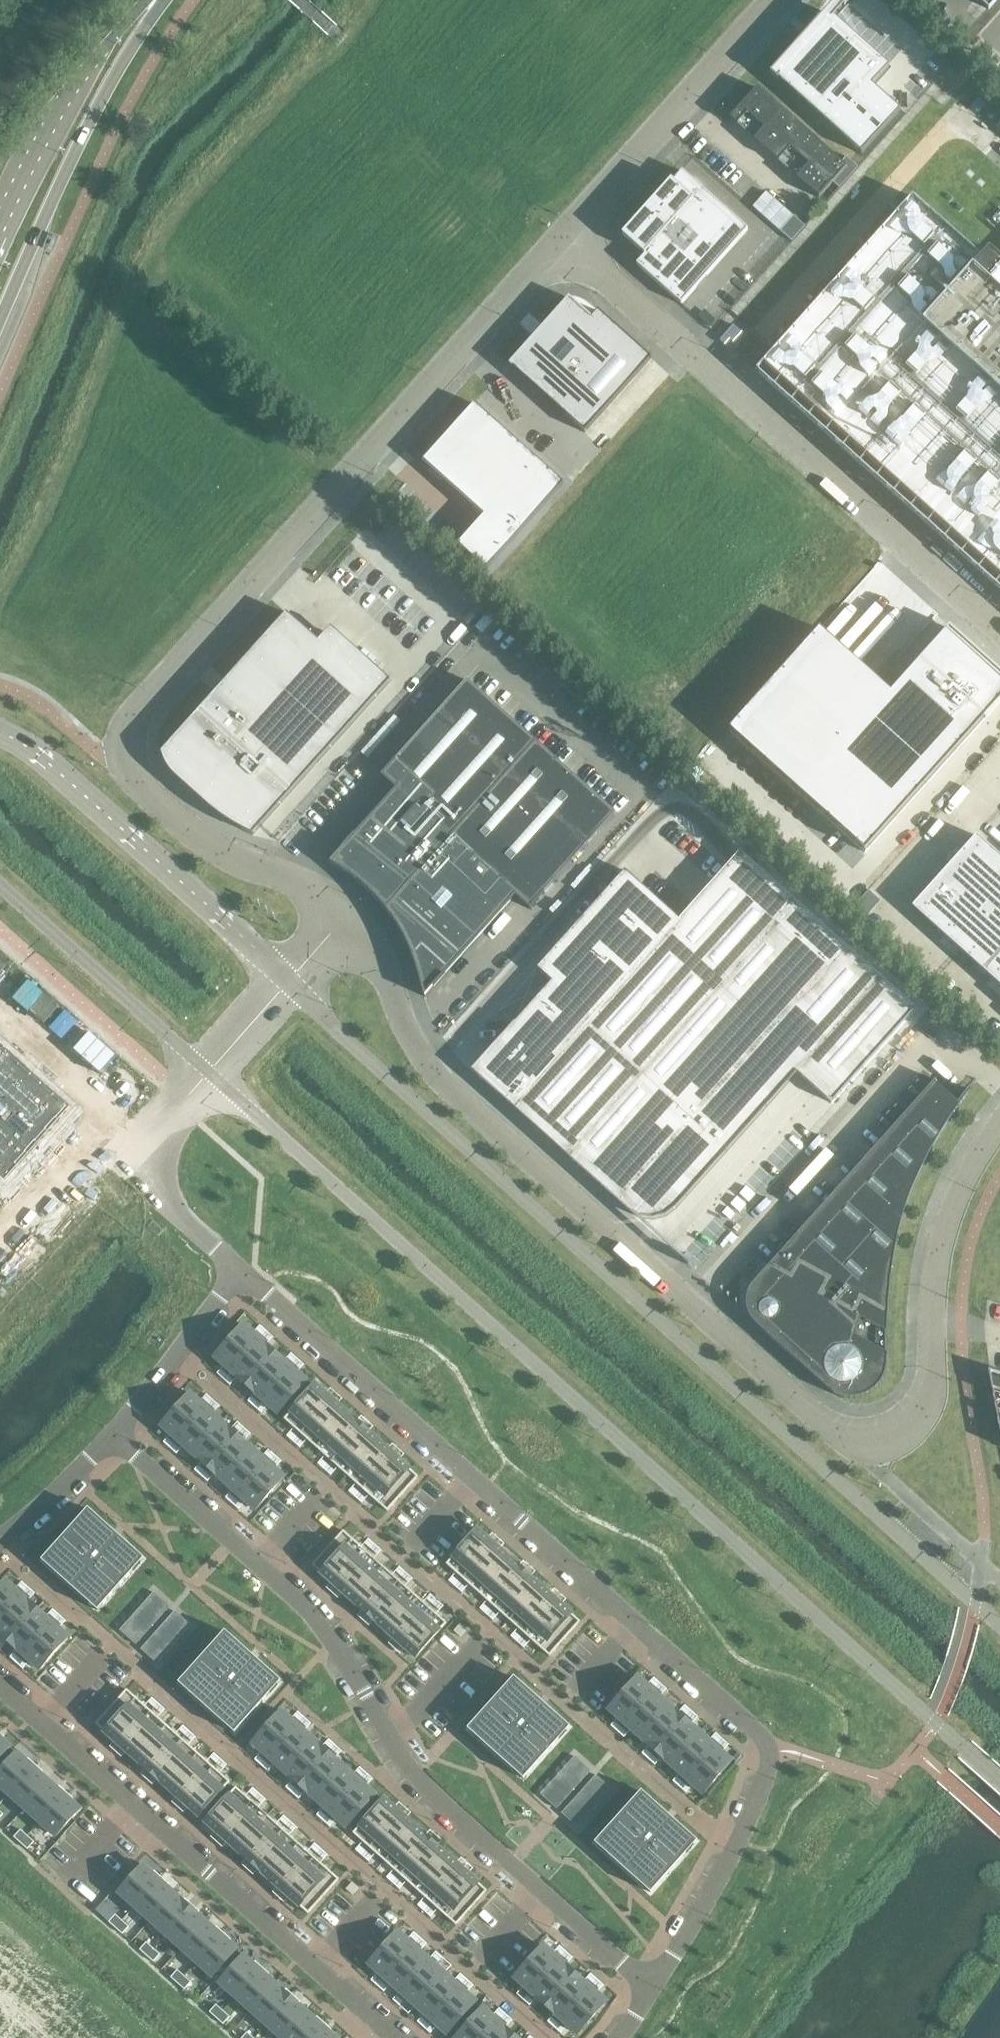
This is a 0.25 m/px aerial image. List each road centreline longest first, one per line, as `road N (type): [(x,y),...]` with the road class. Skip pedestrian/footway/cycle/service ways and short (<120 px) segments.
road 1 (unclassified): [(345,917),(383,960),(413,1040),(454,1091),(832,1432),(872,1442),(917,1414),(930,1381),(933,1292),(948,1228),(999,1131)]
road 2 (tertiary): [(208,1072),(999,1777)]
road 3 (residential): [(242,1274),(763,1735),(770,1767),(697,1918),(651,1986)]
road 4 (unclassified): [(568,238),(140,706),(126,754),(147,796),(212,846),(312,892),(345,917)]
road 5 (tertiary): [(999,1626),(289,982)]
road 6 (residential): [(651,1986),(423,1781),(301,1601),(110,1438)]
road 7 (unclassified): [(999,627),(568,238)]
road 8 (residential): [(395,2037),(0,1687)]
road 9 (tertiary): [(289,982),(51,759),(0,729)]
road 10 (tertiary): [(0,318),(83,137),(161,0)]
road 11 (unclassified): [(775,0),(568,238)]
road 12 (tertiary): [(0,883),(208,1072)]
road 13 (tertiary): [(155,0),(44,129),(0,225)]
road 14 (unclassified): [(143,1130),(0,1287)]
road 15 (residential): [(242,1274),(110,1438)]
road 16 (residential): [(143,1130),(156,1177),(185,1220),(242,1274)]
road 17 (residential): [(110,1438),(0,1535)]
road 18 (unclassified): [(289,982),(208,1072)]

